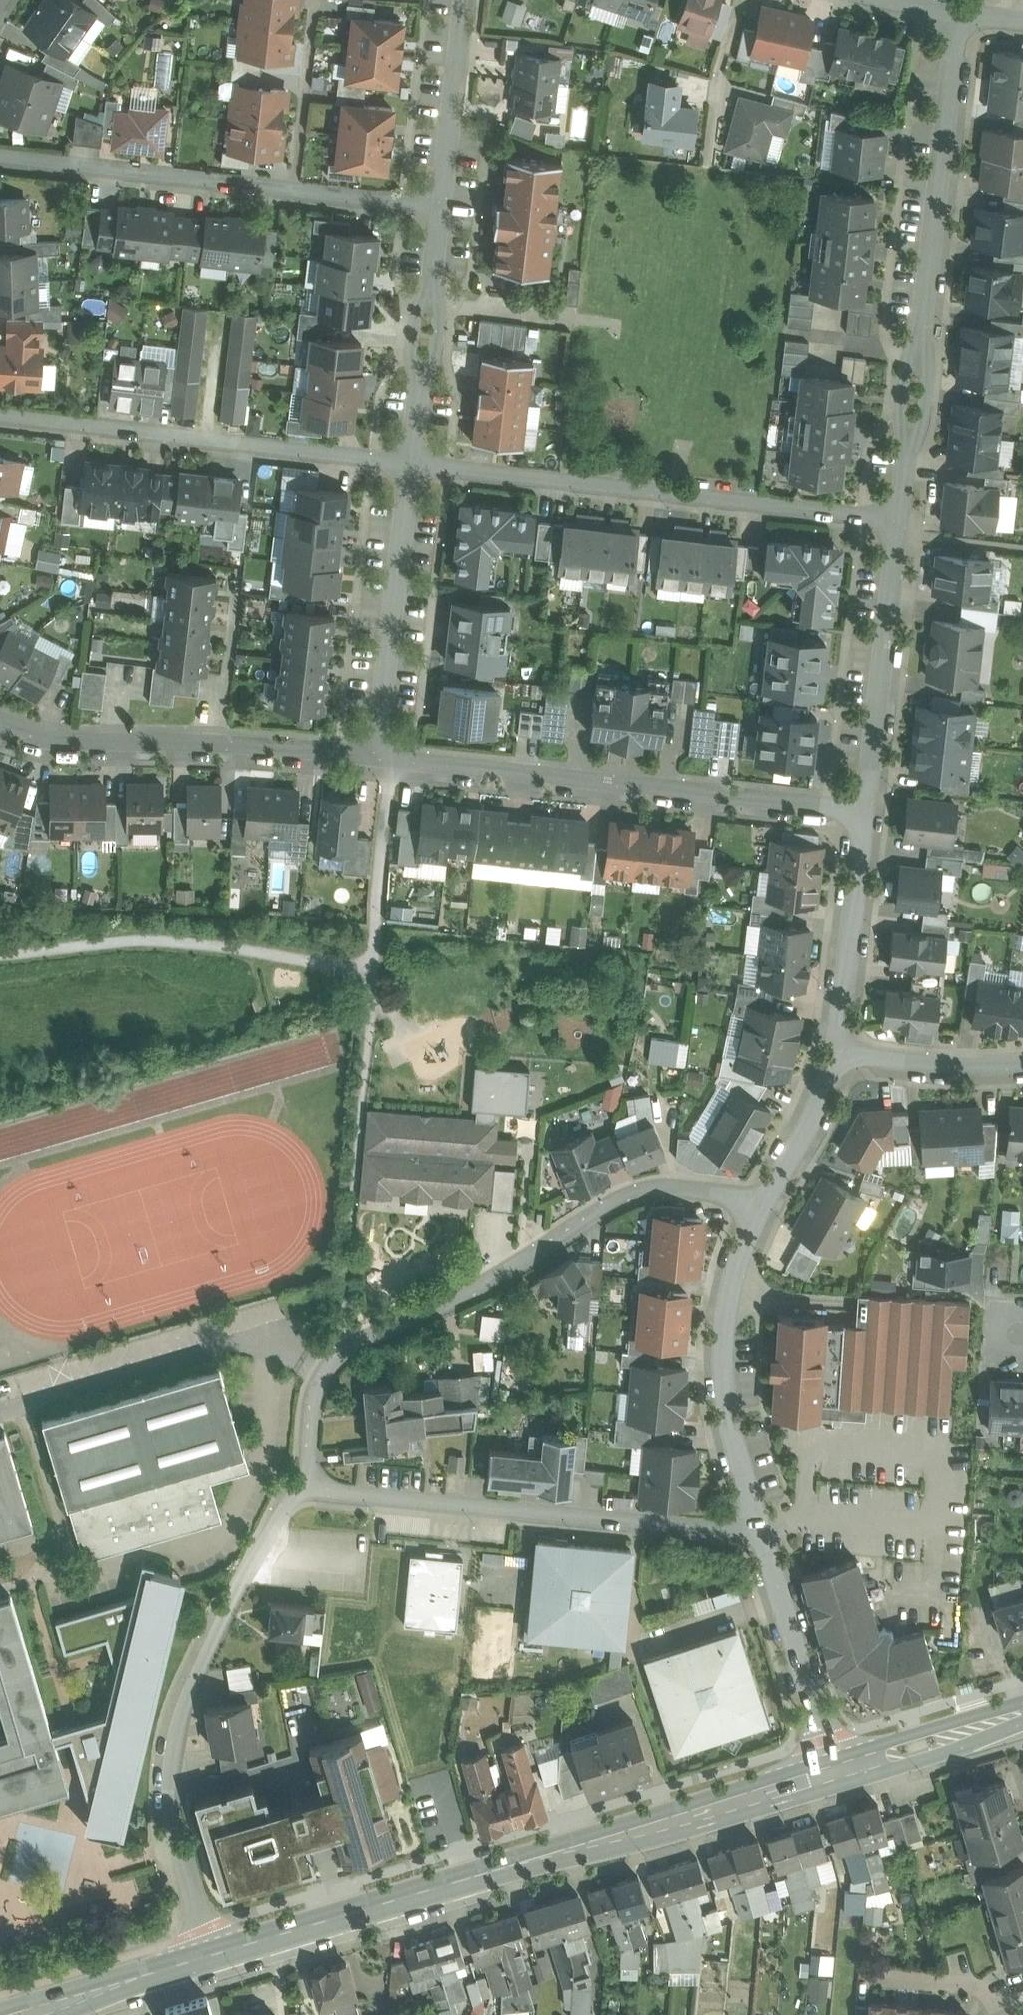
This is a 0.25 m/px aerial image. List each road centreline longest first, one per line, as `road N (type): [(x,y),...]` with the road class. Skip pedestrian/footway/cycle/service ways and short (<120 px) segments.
road 1 (primary): [(213,1958),(834,1775)]
road 2 (residential): [(766,1203),(668,1188),(628,1197),(488,1284),(343,1354),(321,1385),(294,1489)]
road 3 (residential): [(959,13),(899,520)]
road 4 (residential): [(294,1489),(195,1676),(169,1790),(213,1958)]
road 5 (residential): [(899,520),(410,463)]
road 6 (residential): [(866,811),(377,757)]
road 7 (residential): [(759,1529),(294,1489)]
road 8 (residential): [(0,156),(442,207)]
road 9 (residential): [(410,463),(0,414)]
road 10 (residential): [(377,757),(71,742),(0,724)]
road 11 (residential): [(766,1203),(737,1265),(724,1338),(730,1416),(759,1529)]
road 12 (residential): [(410,463),(377,757)]
road 13 (residential): [(899,520),(866,811)]
road 14 (residential): [(759,1529),(834,1775)]
road 15 (residential): [(866,811),(836,1053)]
road 16 (residential): [(465,0),(442,207)]
road 17 (primary): [(21,2014),(213,1958)]
road 18 (primary): [(834,1775),(1022,1719)]
road 19 (residential): [(1022,1066),(925,1065),(836,1053)]
road 20 (residential): [(836,1053),(812,1121),(766,1203)]
road 21 (residential): [(741,0),(719,70),(709,162)]
road 22 (residential): [(1002,2014),(969,1986),(862,1977)]
road 23 (residential): [(434,274),(414,333),(419,391)]
road 24 (residential): [(419,391),(437,336),(434,274)]

